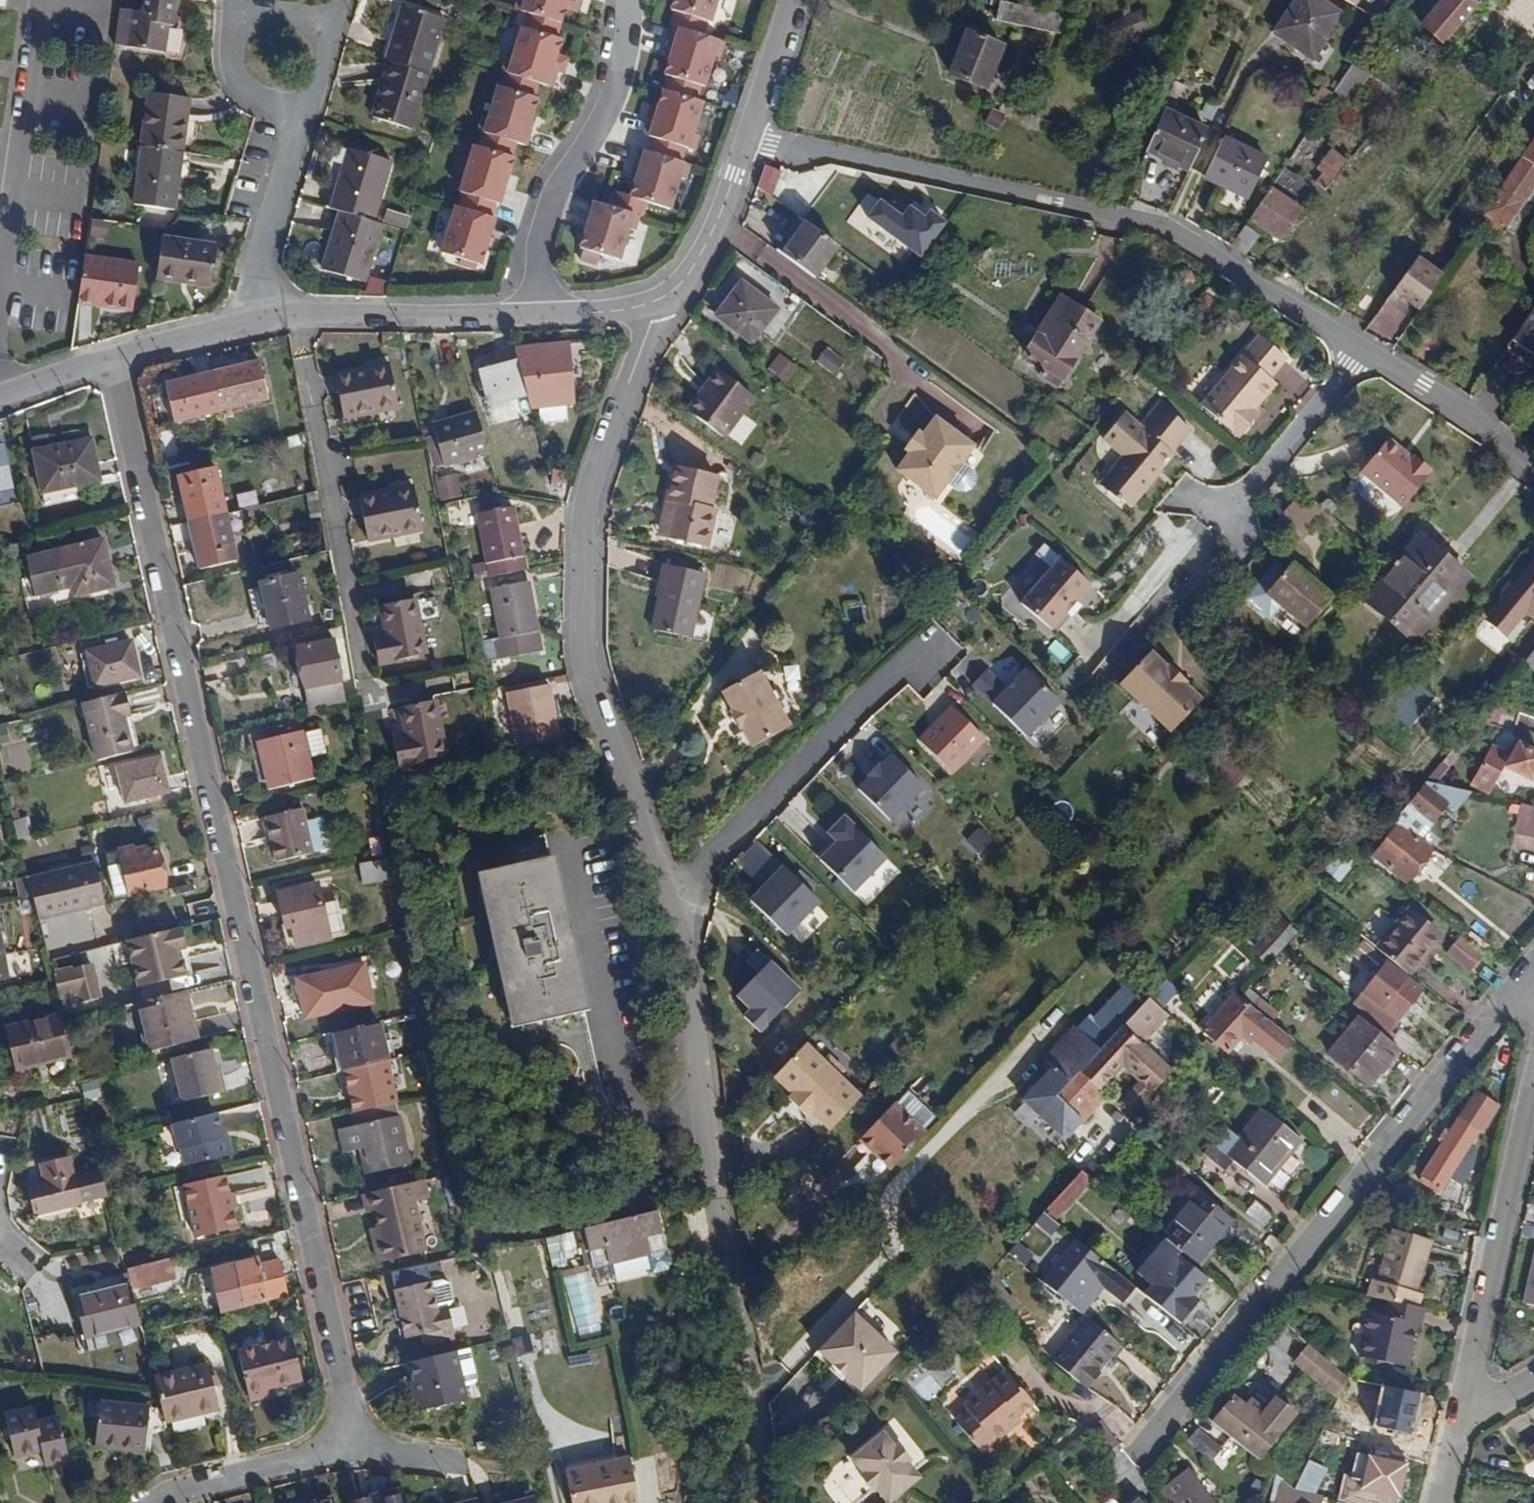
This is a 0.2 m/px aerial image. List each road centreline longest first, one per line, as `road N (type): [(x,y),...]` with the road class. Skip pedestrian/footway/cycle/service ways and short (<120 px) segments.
road 1 (residential): [(351,1445),(346,1390),(108,356)]
road 2 (residential): [(1363,349),(1158,232),(752,140)]
road 3 (residential): [(668,889),(695,994),(755,1381),(763,1460),(758,1502)]
road 4 (unclassified): [(1147,1445),(1533,970)]
road 5 (residential): [(664,313),(591,498),(586,650),(668,889)]
road 6 (residential): [(1533,1070),(1455,1428)]
road 7 (residential): [(668,889),(698,869),(896,673),(929,655)]
road 8 (residential): [(627,0),(624,68),(555,177),(532,243),(525,308)]
road 9 (residential): [(525,308),(256,319)]
road 10 (residential): [(38,0),(0,265)]
road 11 (residential): [(1232,518),(1363,349)]
road 12 (residential): [(145,1502),(351,1445)]
road 13 (residential): [(256,319),(256,248),(300,118)]
road 14 (residential): [(1363,349),(1533,458)]
road 15 (residential): [(664,313),(711,235),(752,140)]
road 16 (residential): [(256,319),(108,356)]
road 17 (residential): [(300,118),(245,98),(226,79),(222,12)]
road 18 (residential): [(752,140),(800,0)]
road 19 (residential): [(664,313),(525,308)]

